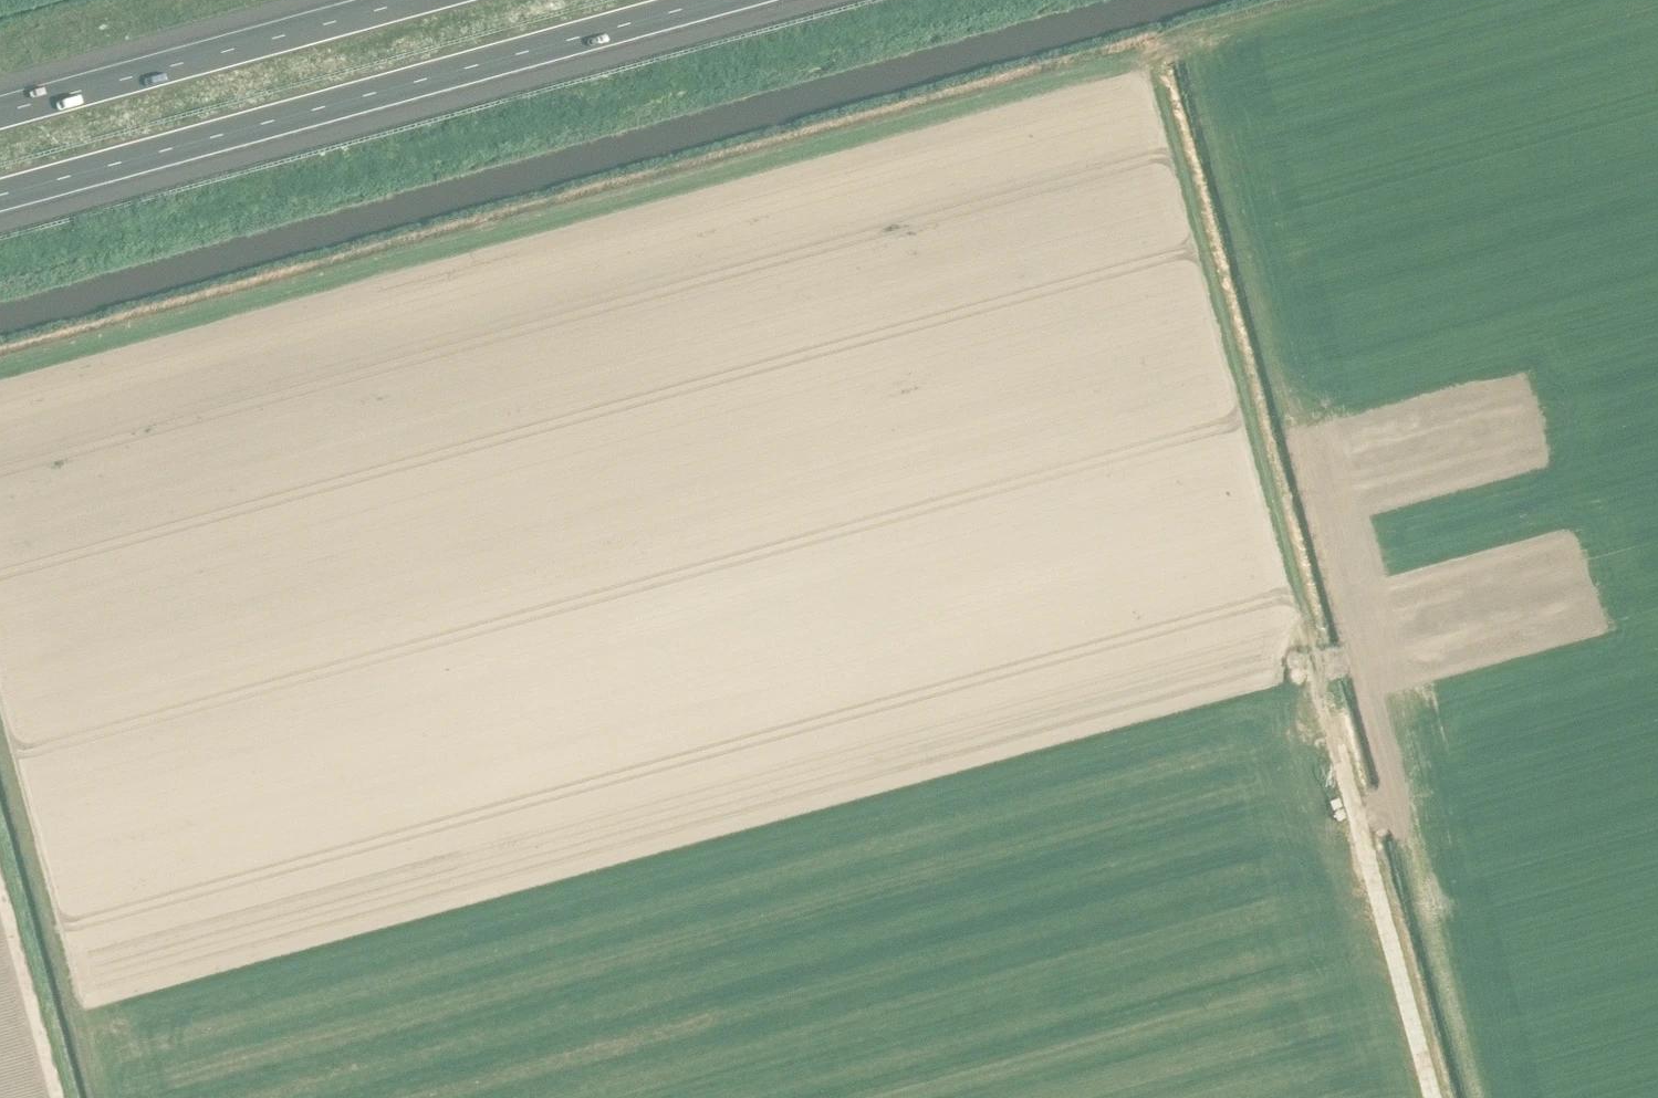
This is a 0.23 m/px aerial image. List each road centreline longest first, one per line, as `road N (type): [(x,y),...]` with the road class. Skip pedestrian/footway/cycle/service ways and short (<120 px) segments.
road 1 (motorway): [(0,190),(698,0)]
road 2 (motorway): [(396,0),(0,108)]

